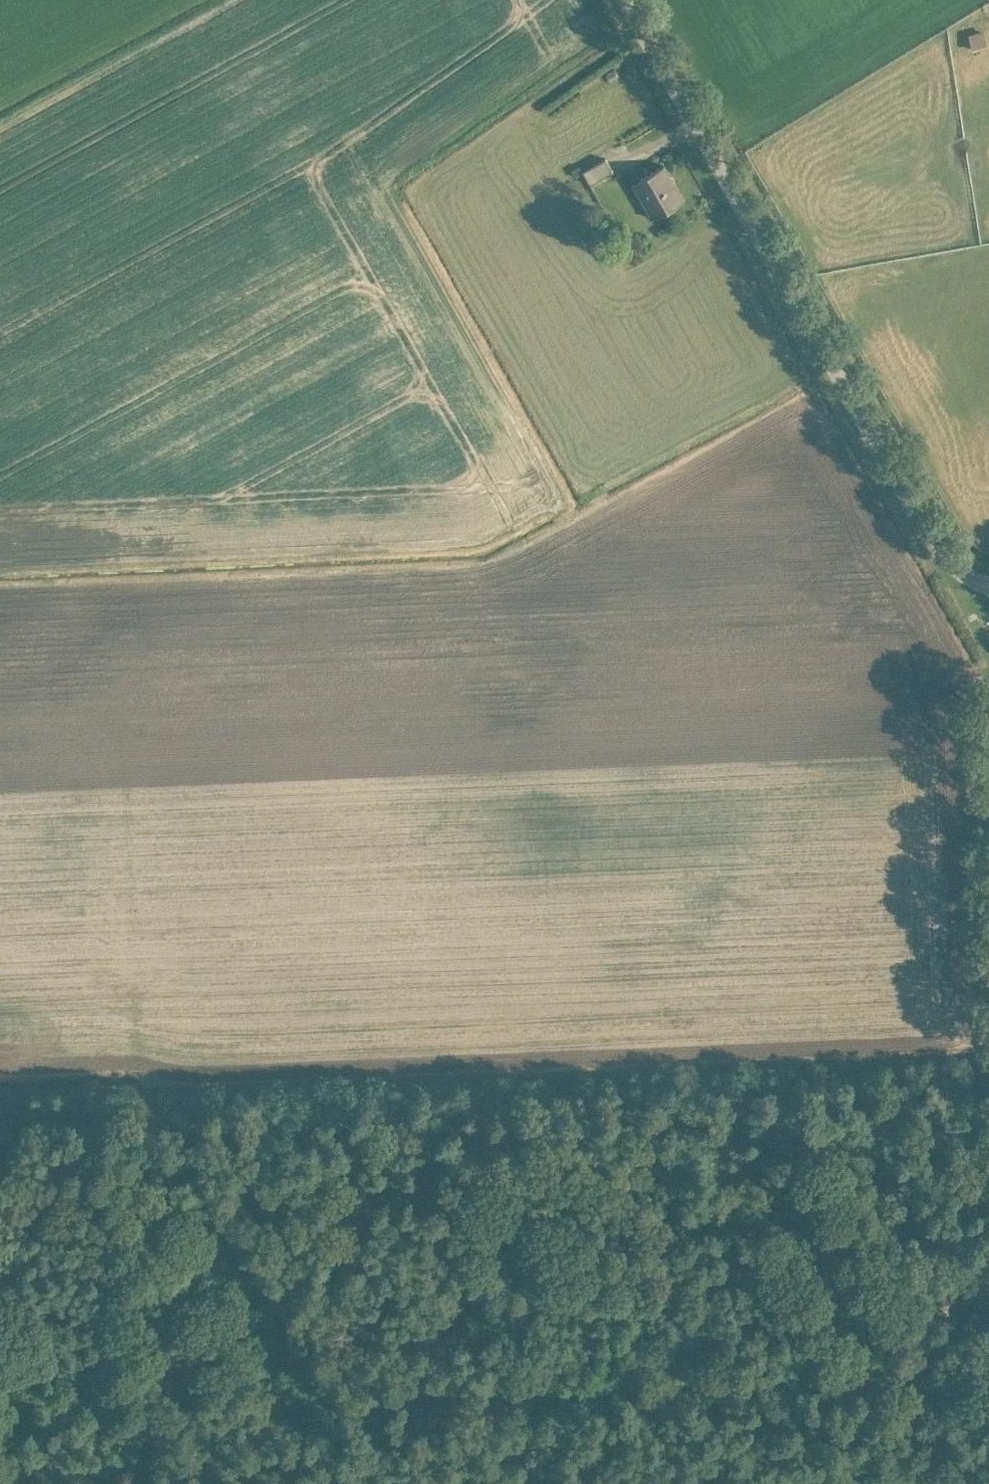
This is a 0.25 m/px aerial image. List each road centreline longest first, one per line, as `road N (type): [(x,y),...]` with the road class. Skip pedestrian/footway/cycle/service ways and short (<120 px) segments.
road 1 (unclassified): [(988,581),(953,565),(916,510),(625,0)]

